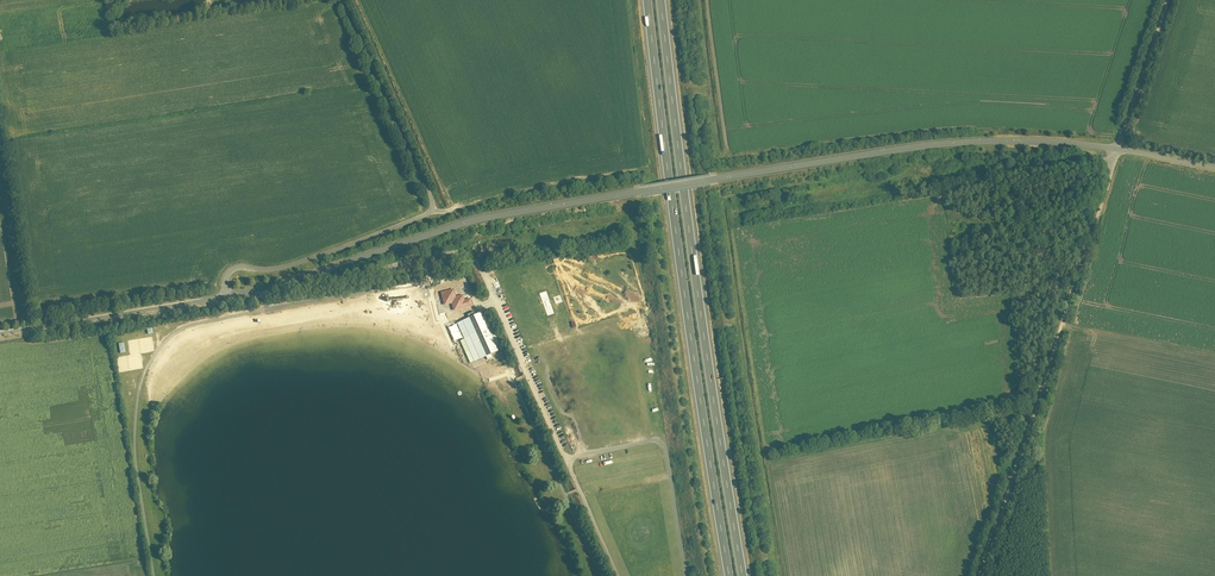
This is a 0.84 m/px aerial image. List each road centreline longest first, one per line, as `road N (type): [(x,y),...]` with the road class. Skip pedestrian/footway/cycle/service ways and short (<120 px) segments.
road 1 (unclassified): [(0,335),(230,298),(486,220),(938,147),(1083,145),(1214,169)]
road 2 (motorway): [(743,575),(661,0)]
road 3 (motorway): [(649,0),(730,575)]
road 4 (track): [(1119,149),(982,575)]
road 5 (track): [(458,262),(601,575)]
road 6 (track): [(428,187),(342,0)]
road 7 (track): [(1119,149),(1168,0)]

